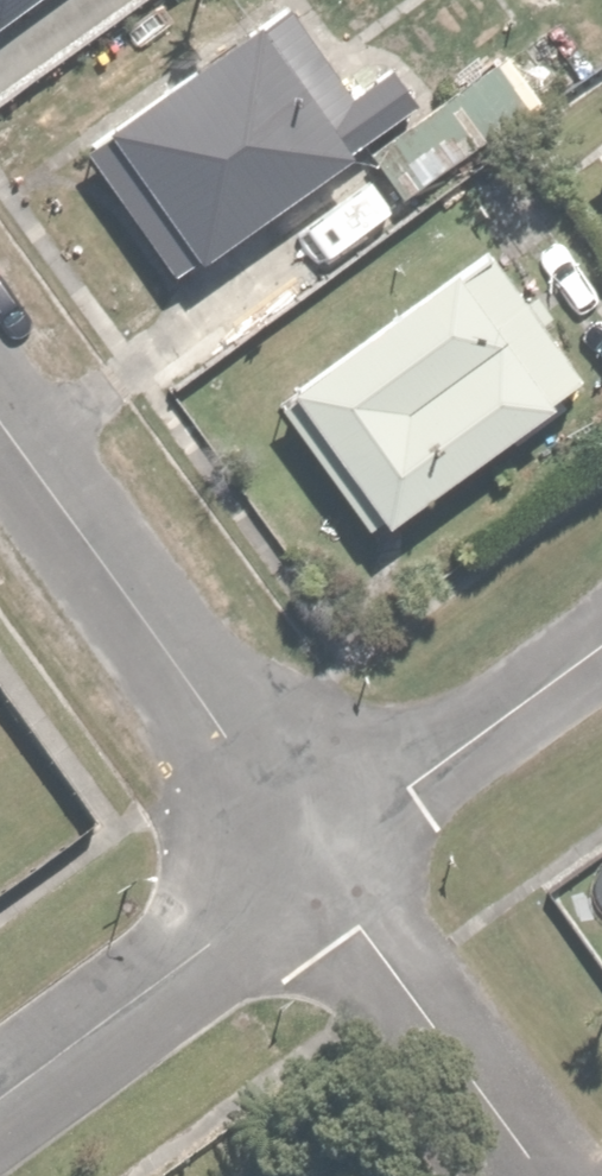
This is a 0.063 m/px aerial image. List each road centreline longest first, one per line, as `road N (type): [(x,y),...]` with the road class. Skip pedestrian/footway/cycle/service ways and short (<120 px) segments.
road 1 (residential): [(0,414),(222,721),(253,771),(271,828)]
road 2 (residential): [(271,828),(531,1175)]
road 3 (residential): [(271,828),(267,872),(251,903),(203,952),(0,1099)]
road 4 (residential): [(601,649),(415,785),(271,828)]

